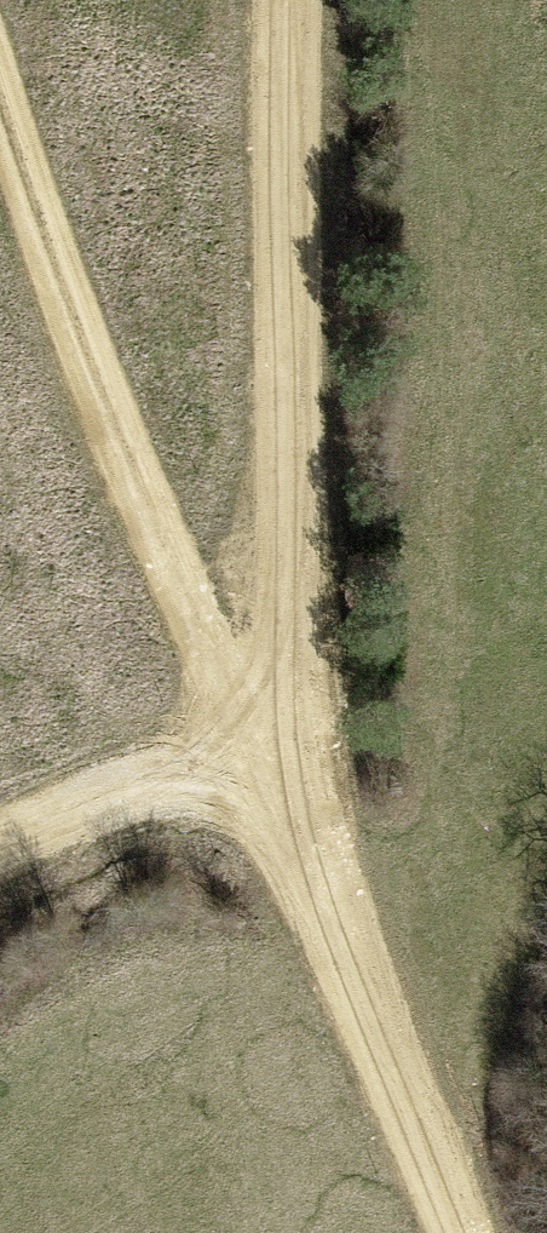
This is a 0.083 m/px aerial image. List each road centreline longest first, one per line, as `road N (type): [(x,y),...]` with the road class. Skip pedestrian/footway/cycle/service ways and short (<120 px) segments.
road 1 (track): [(0,91),(105,398),(458,1232)]
road 2 (track): [(295,0),(294,579),(249,739),(0,840)]

